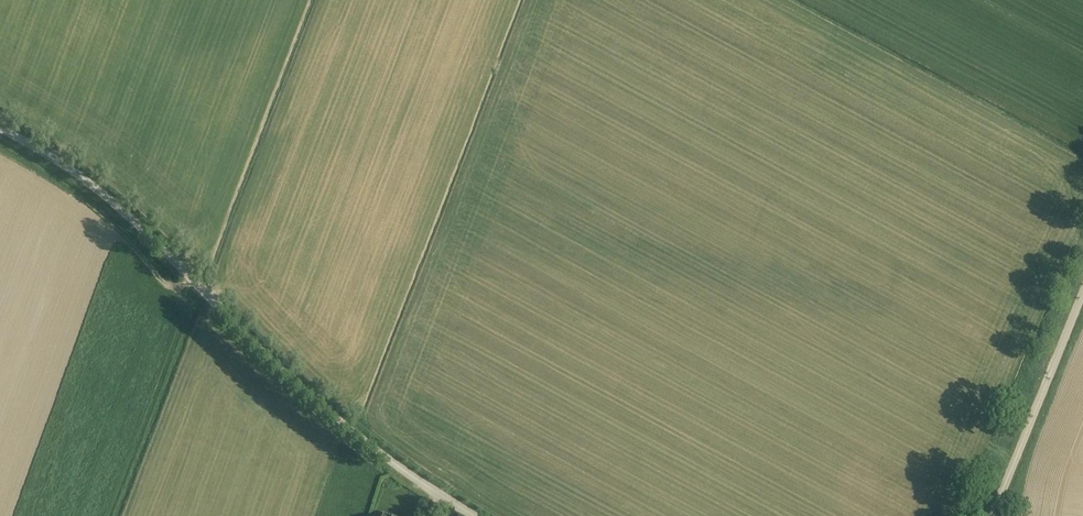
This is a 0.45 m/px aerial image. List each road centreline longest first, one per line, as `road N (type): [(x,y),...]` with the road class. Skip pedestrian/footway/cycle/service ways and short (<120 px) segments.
road 1 (unclassified): [(476,515),(338,423),(127,216),(0,130)]
road 2 (unclassified): [(1082,296),(991,515)]

